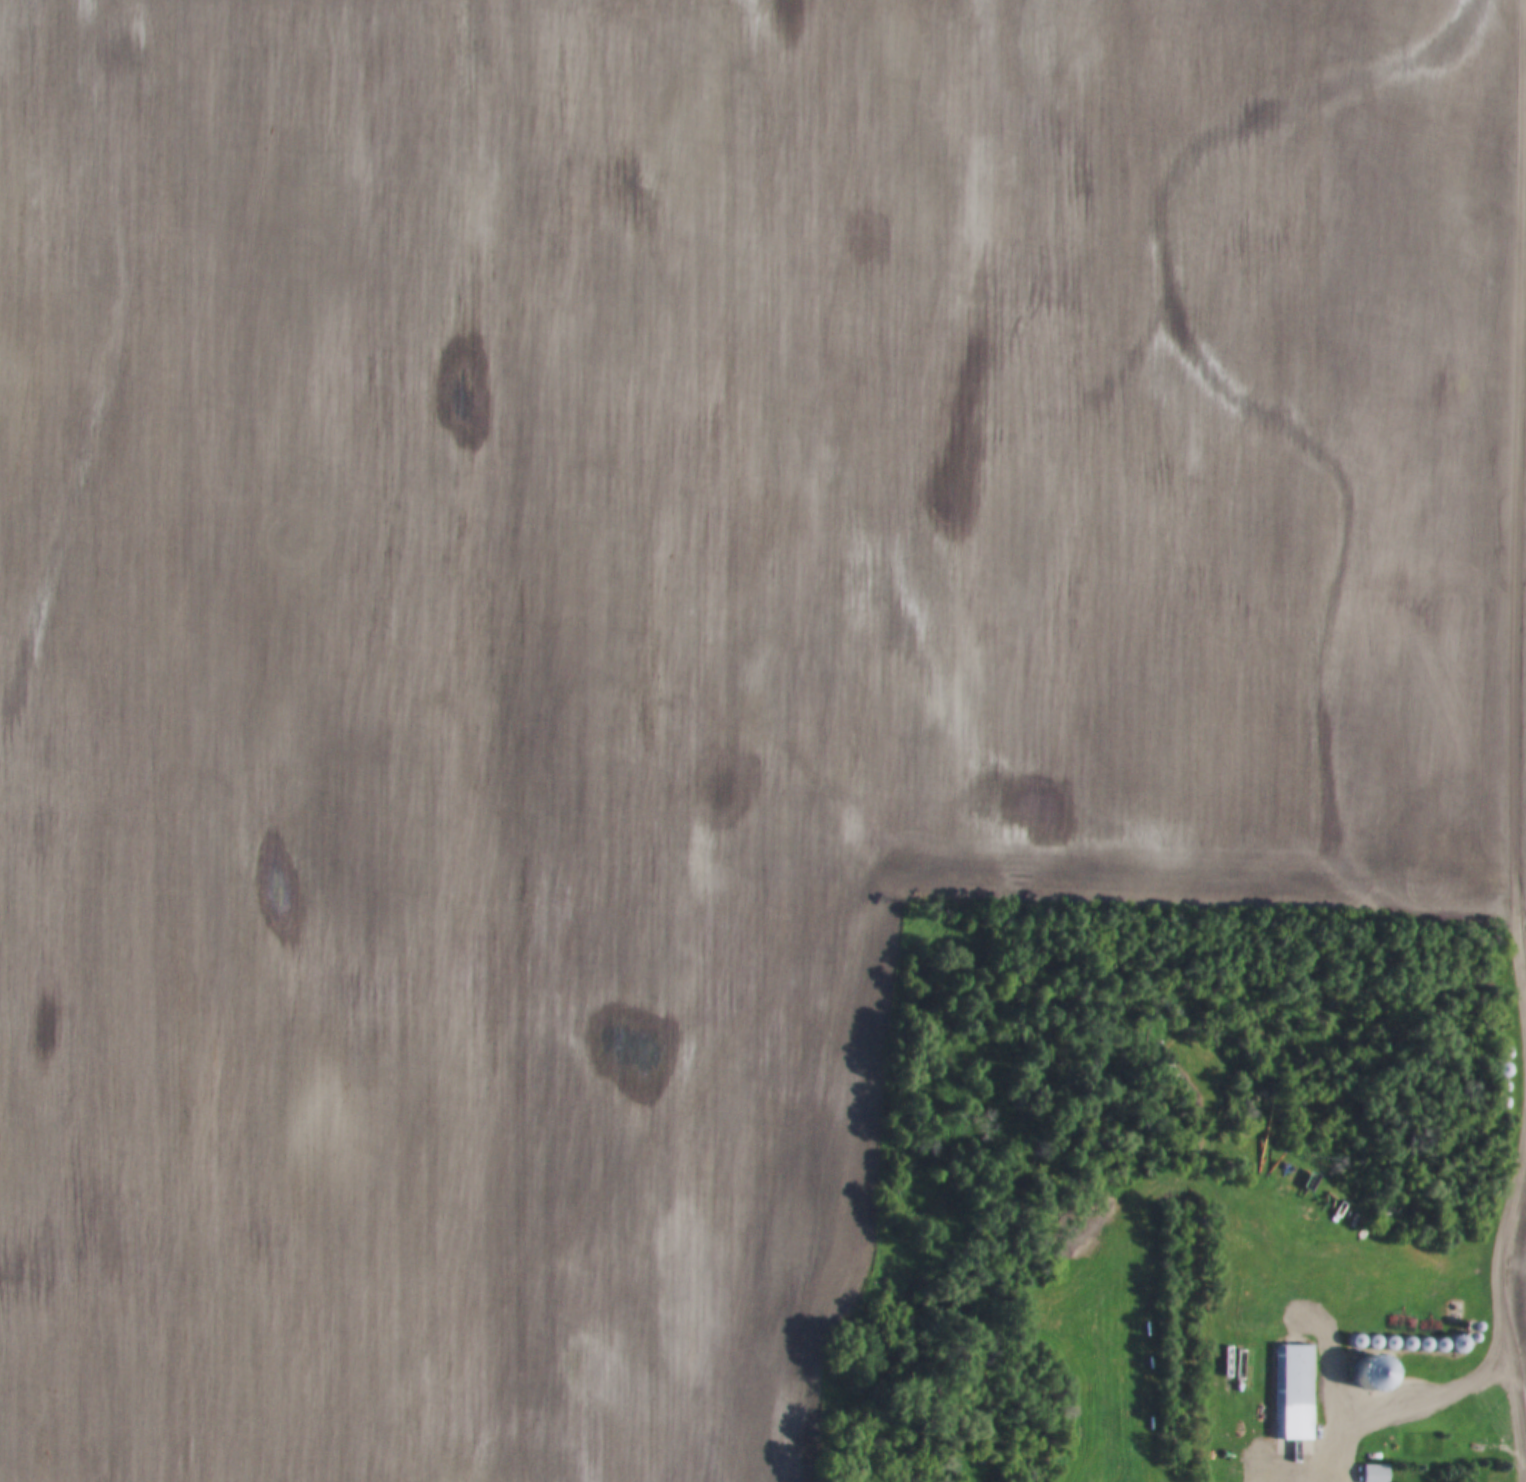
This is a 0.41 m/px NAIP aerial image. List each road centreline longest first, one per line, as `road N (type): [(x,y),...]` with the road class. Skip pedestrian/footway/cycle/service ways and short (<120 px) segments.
road 1 (track): [(1525,1013),(1517,811),(1525,250)]
road 2 (track): [(1470,1386),(1496,1372),(1504,1354),(1505,1258),(1525,1154)]

